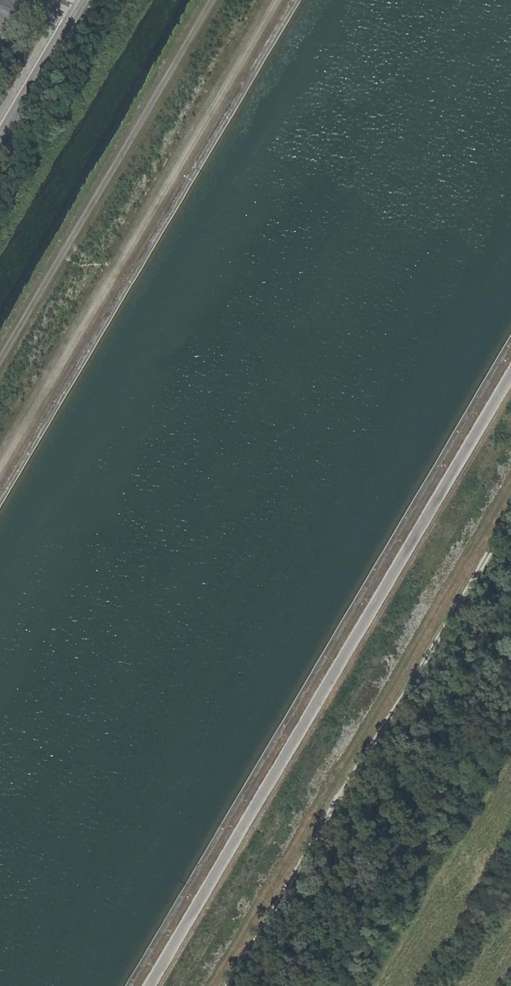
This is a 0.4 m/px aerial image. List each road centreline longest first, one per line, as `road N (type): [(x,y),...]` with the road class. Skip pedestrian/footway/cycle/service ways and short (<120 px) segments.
road 1 (track): [(229,985),(510,507)]
road 2 (track): [(0,469),(275,0)]
road 3 (track): [(216,0),(0,362)]
road 4 (tertiary): [(0,147),(88,0)]

